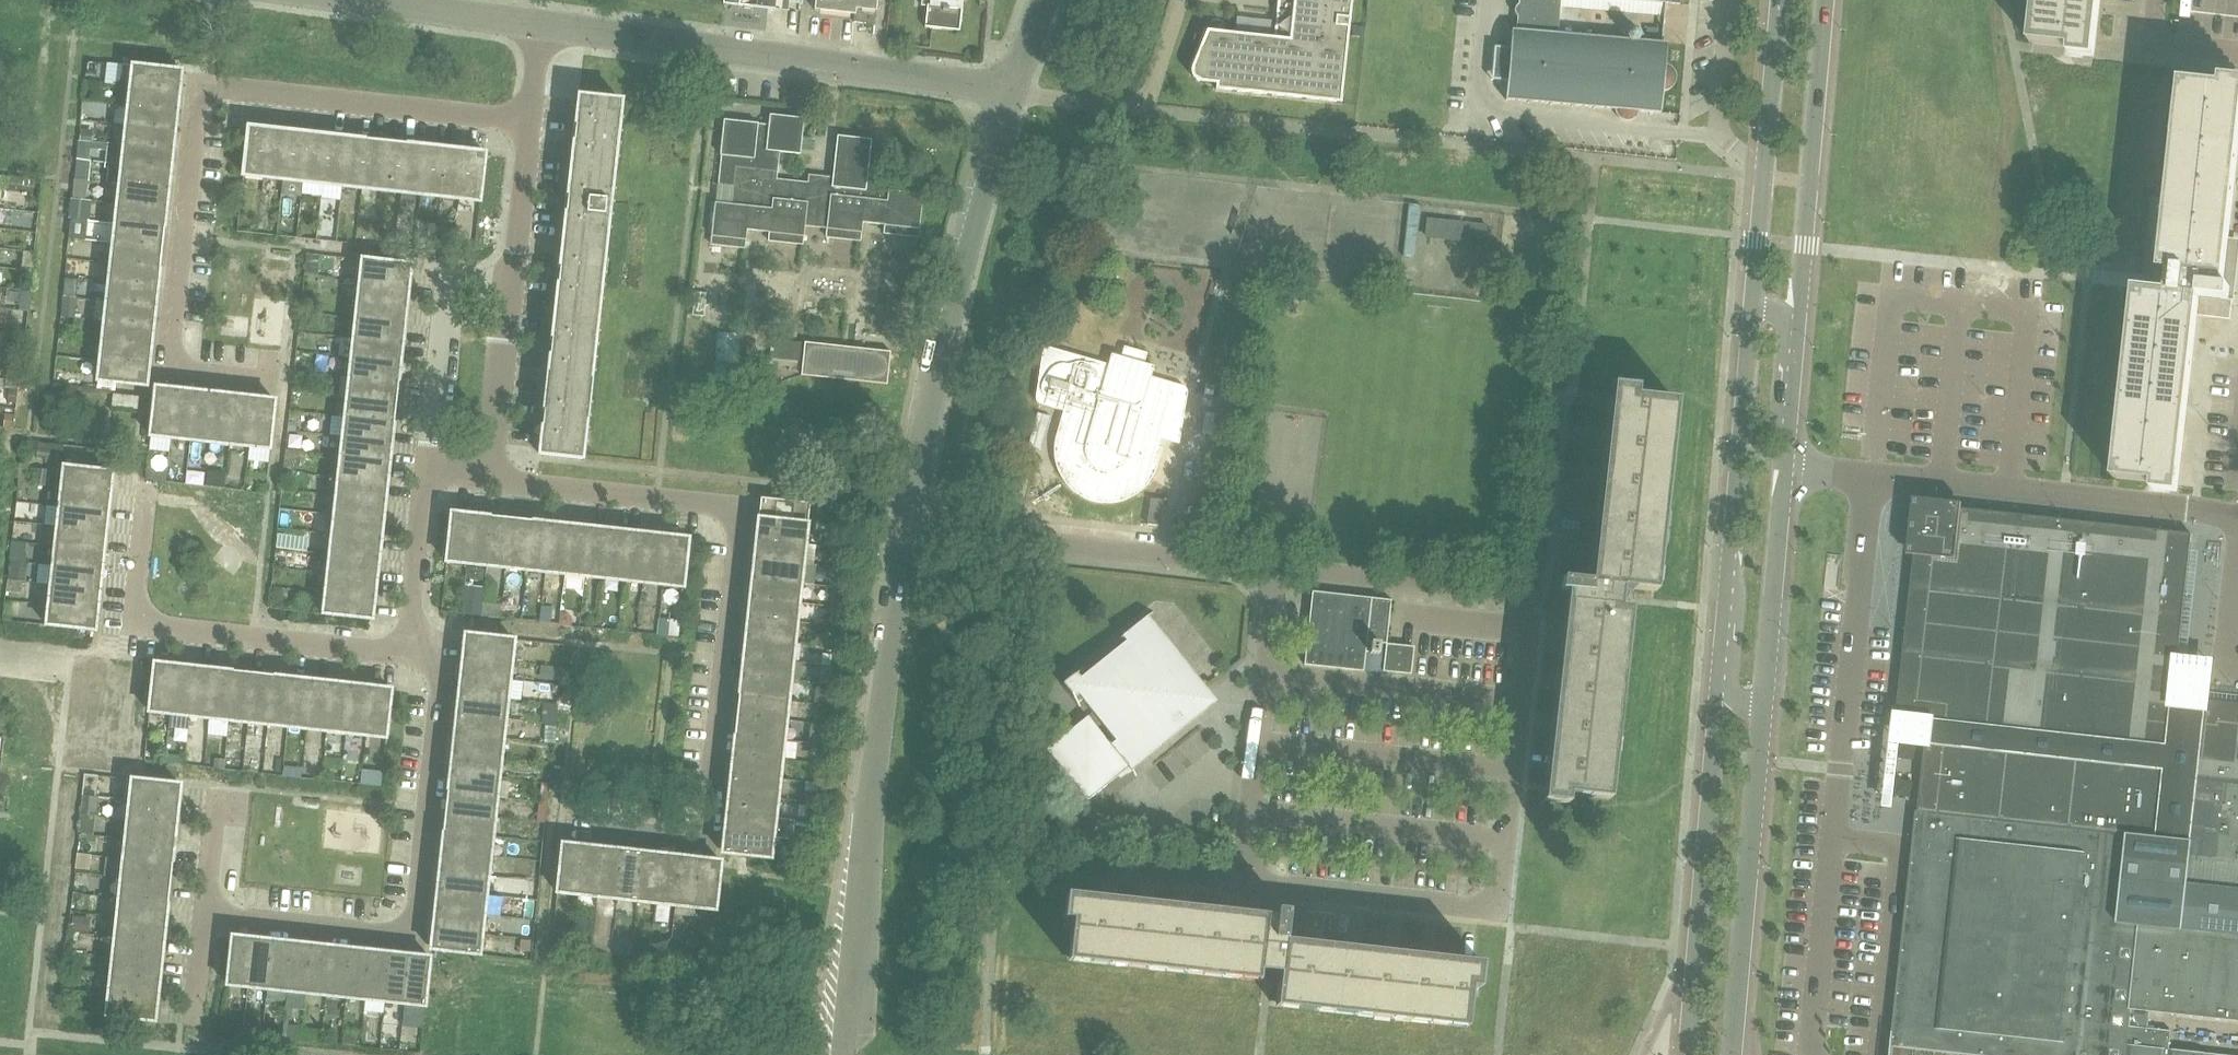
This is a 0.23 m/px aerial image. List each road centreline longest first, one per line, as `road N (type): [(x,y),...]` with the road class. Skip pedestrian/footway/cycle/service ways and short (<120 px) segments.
road 1 (residential): [(561,829),(706,843),(739,525),(727,511),(488,484)]
road 2 (residential): [(281,379),(175,369),(202,88),(530,120)]
road 3 (residential): [(1247,888),(1502,913),(1534,594)]
road 4 (residential): [(851,1054),(913,532)]
road 5 (residential): [(209,920),(415,942),(443,684),(432,664),(409,656)]
road 6 (residential): [(1014,95),(541,28)]
road 7 (residential): [(2237,521),(1786,464)]
road 8 (residential): [(913,532),(965,277),(1014,95)]
road 9 (residential): [(409,656),(137,628),(152,484)]
road 10 (tertiary): [(1722,680),(1689,1054)]
road 11 (tertiary): [(1753,307),(1722,680)]
road 12 (tertiary): [(1735,1054),(1763,711)]
road 13 (tertiary): [(1797,327),(1827,0)]
road 14 (residential): [(1247,888),(1279,570)]
road 15 (tertiary): [(1779,0),(1753,307)]
road 16 (residential): [(1003,541),(1279,570)]
road 17 (residential): [(1279,570),(1534,594)]
road 18 (residential): [(430,478),(451,284),(510,290)]
road 19 (tertiary): [(1763,711),(1786,464)]
road 20 (residential): [(541,28),(339,0)]
road 21 (residential): [(1534,594),(1556,399)]
road 22 (residential): [(488,484),(510,290)]
road 23 (residential): [(409,656),(430,478)]
road 24 (residential): [(510,290),(530,120)]
road 25 (residential): [(1088,872),(1247,888)]
road 26 (tertiary): [(1786,464),(1797,327)]
road 27 (residential): [(209,920),(224,787)]
road 28 (residential): [(2237,53),(2152,44),(2156,0)]

